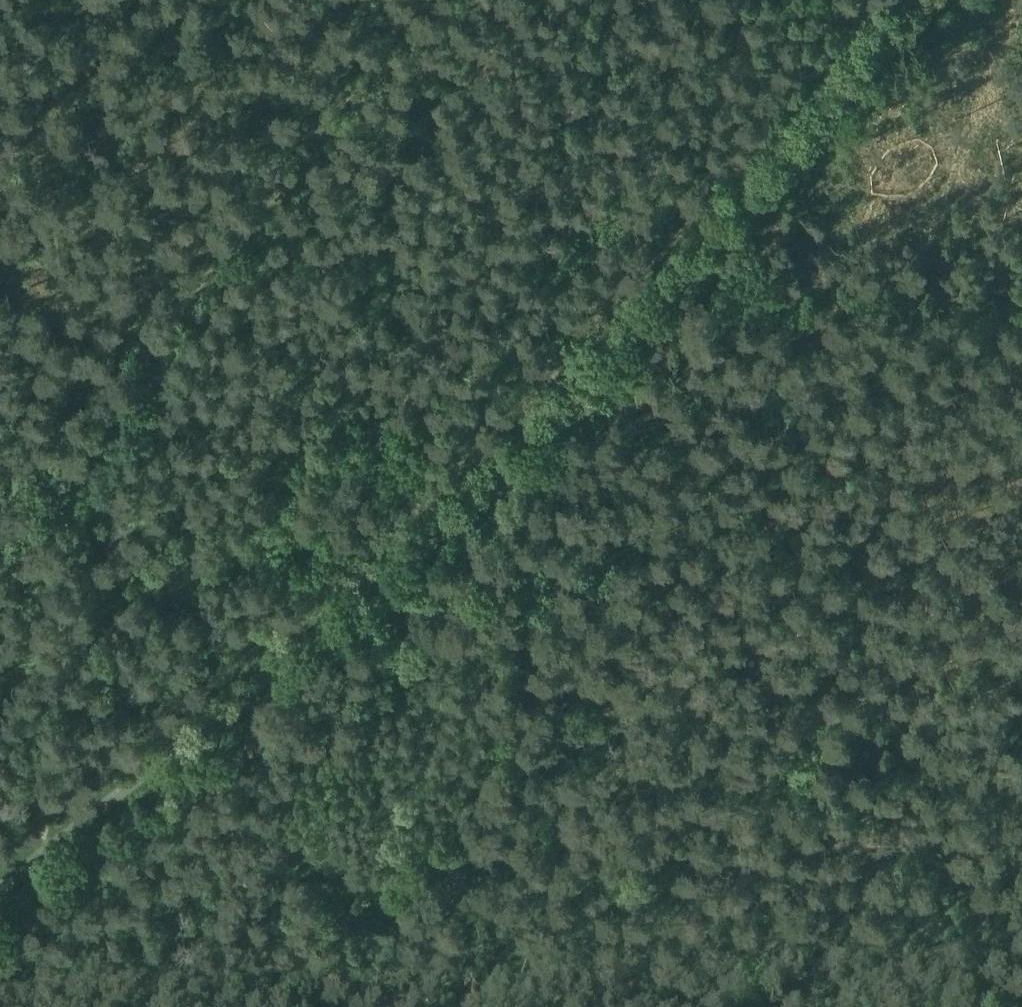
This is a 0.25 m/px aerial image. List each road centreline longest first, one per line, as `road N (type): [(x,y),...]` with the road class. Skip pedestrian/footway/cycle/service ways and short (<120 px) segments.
road 1 (unclassified): [(0,900),(555,440),(939,0)]
road 2 (track): [(1021,288),(689,290)]
road 3 (track): [(0,808),(77,806),(42,863)]

